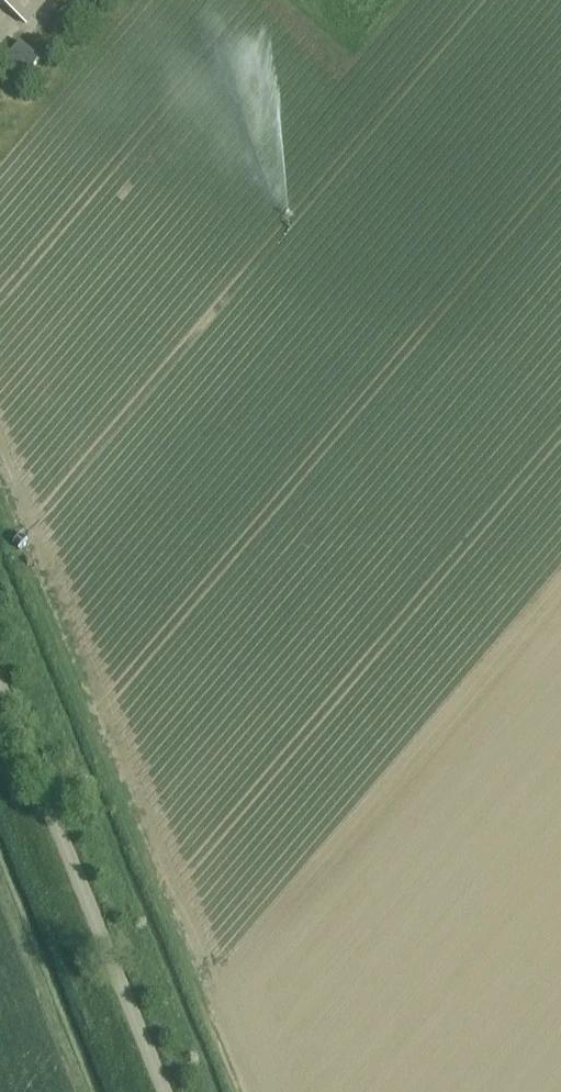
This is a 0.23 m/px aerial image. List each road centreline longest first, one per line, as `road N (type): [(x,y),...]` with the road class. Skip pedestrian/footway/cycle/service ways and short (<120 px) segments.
road 1 (unclassified): [(166,1091),(0,685)]

